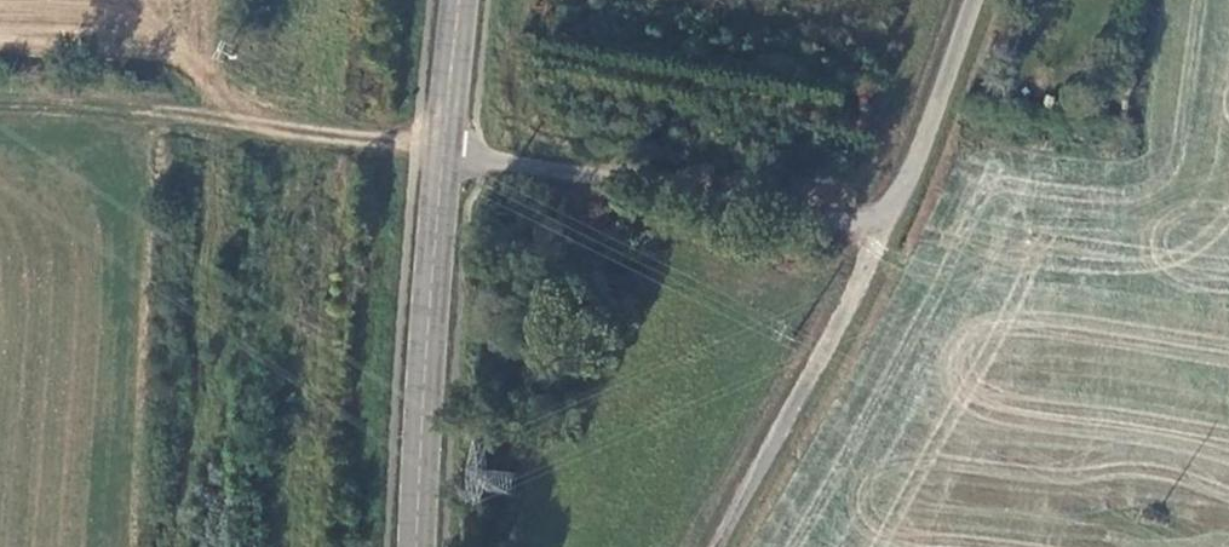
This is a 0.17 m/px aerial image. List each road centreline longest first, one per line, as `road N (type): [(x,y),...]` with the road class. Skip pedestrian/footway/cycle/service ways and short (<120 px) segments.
road 1 (track): [(0,98),(131,99),(444,153)]
road 2 (residential): [(444,153),(884,226)]
road 3 (secondary): [(417,546),(444,153)]
road 4 (residential): [(711,546),(884,226)]
road 5 (residential): [(884,226),(969,0)]
road 6 (secondary): [(444,153),(464,0)]

